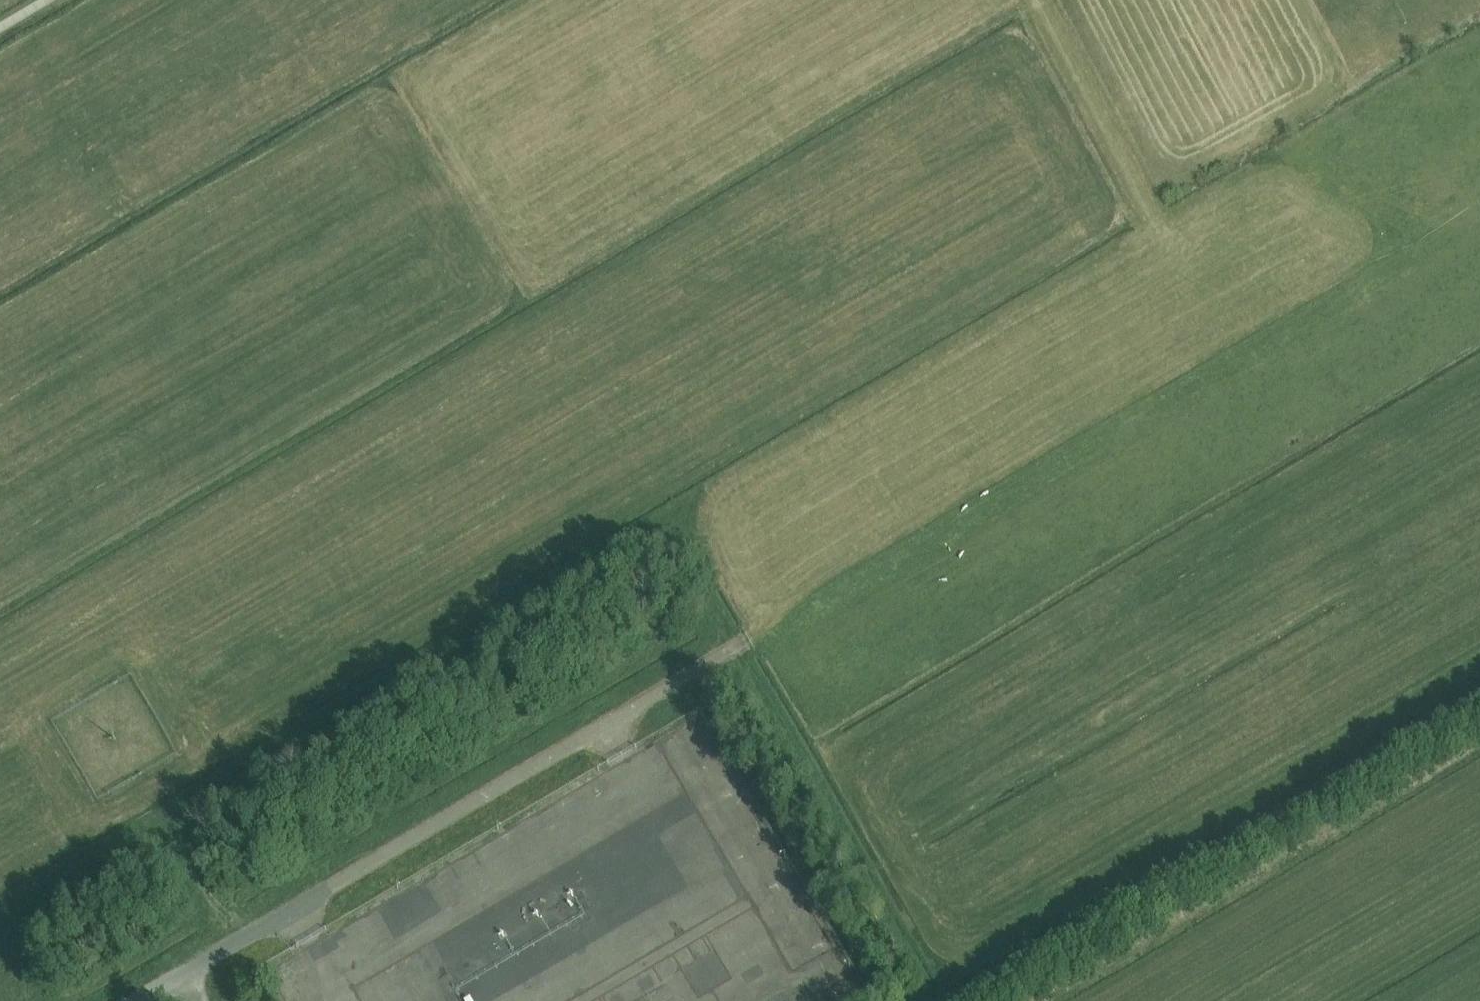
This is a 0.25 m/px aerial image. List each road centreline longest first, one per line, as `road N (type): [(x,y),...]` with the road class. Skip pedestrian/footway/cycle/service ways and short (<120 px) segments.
road 1 (track): [(960,1000),(1479,688)]

